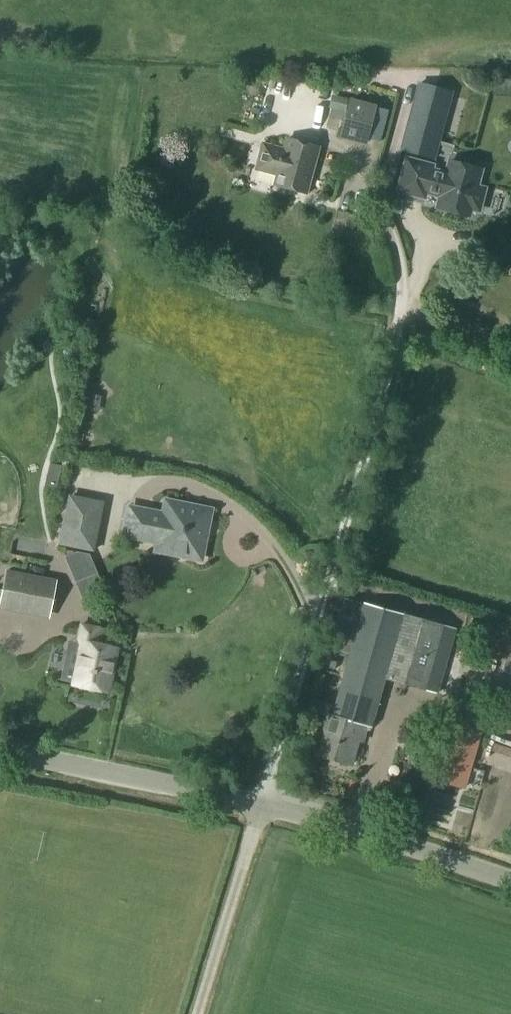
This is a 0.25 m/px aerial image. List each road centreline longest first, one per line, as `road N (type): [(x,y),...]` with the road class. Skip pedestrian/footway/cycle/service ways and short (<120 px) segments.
road 1 (unclassified): [(510,884),(261,806),(0,753)]
road 2 (track): [(403,302),(261,806)]
road 3 (track): [(409,73),(379,202),(399,251),(403,302),(503,358)]
road 4 (track): [(198,1013),(261,806)]

